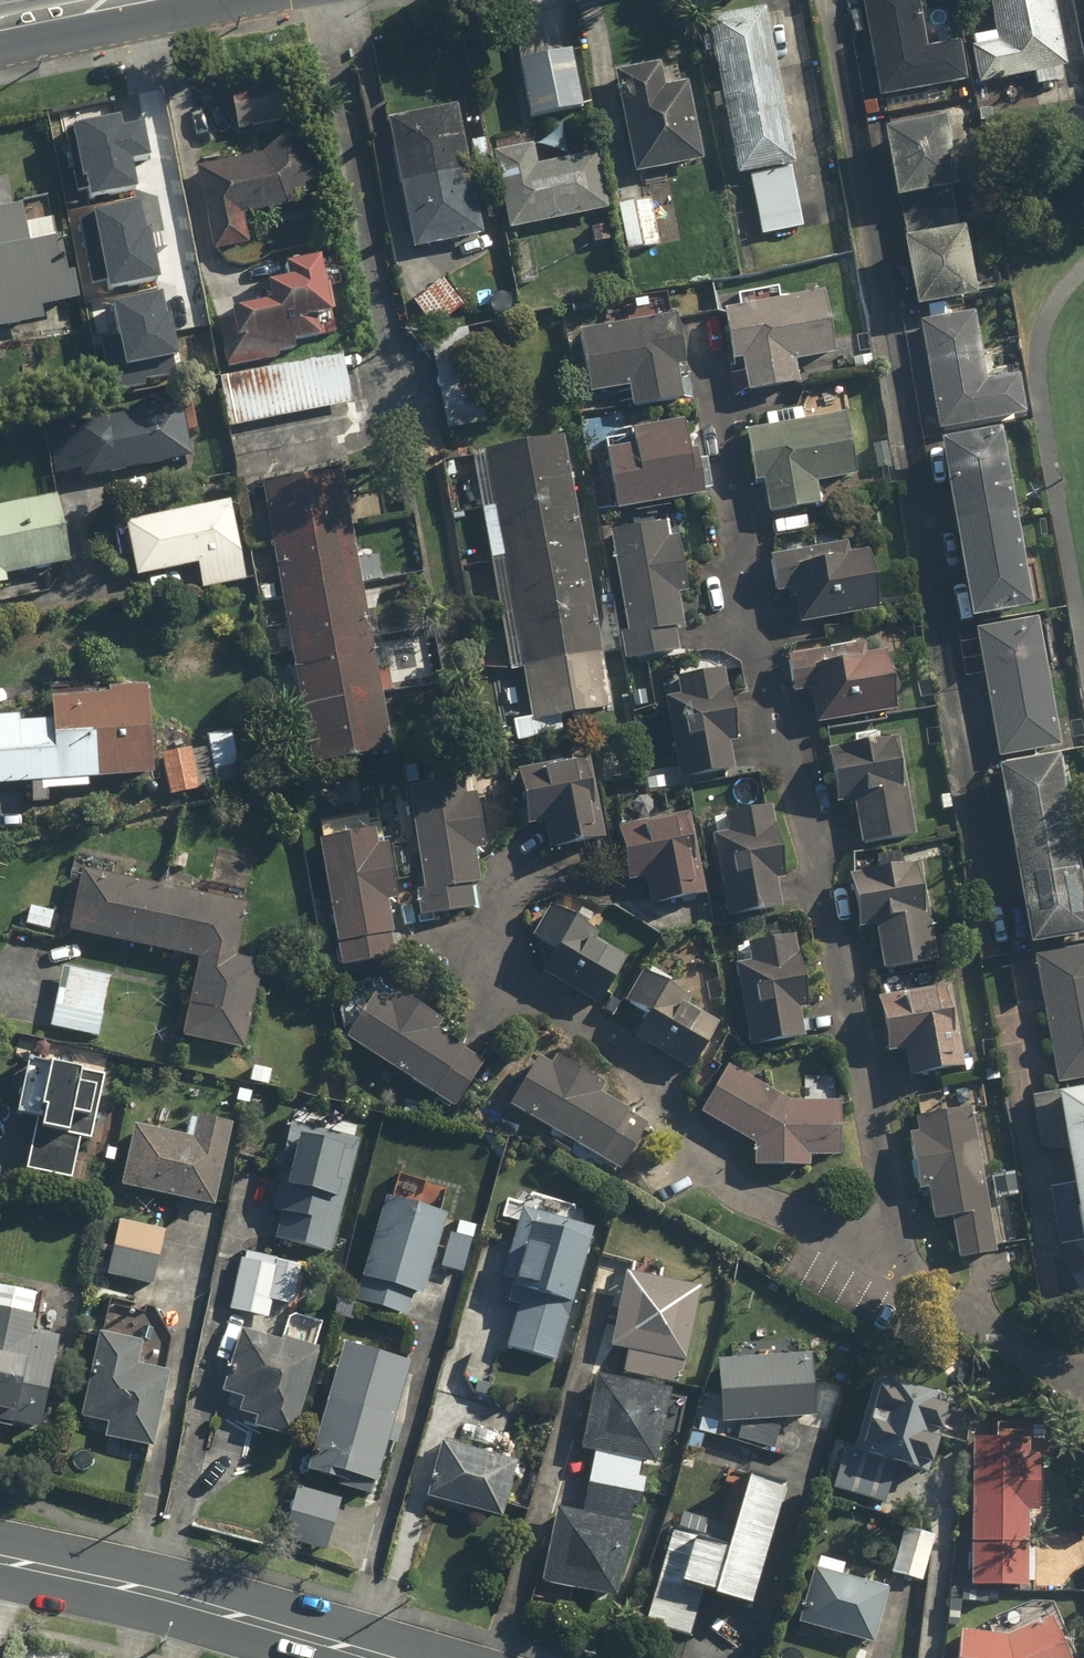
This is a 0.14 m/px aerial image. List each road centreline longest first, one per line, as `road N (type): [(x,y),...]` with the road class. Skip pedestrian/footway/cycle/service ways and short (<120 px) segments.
road 1 (tertiary): [(381,1657),(142,1589),(0,1559)]
road 2 (secondary): [(141,1),(0,38)]

